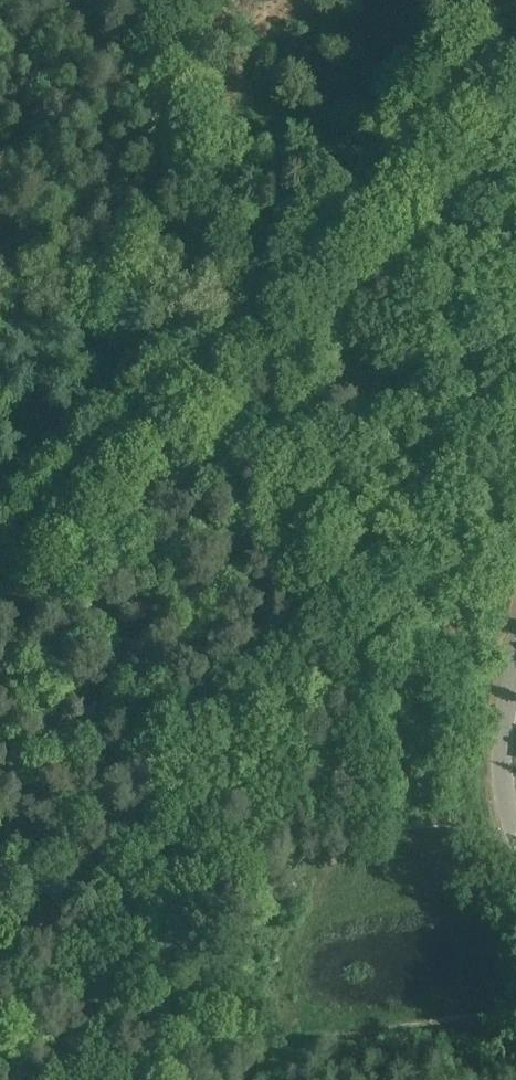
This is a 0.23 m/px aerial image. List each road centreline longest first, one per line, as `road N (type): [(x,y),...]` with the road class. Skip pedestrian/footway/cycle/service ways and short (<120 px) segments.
road 1 (track): [(290,581),(394,369),(466,99),(479,0)]
road 2 (track): [(0,969),(290,581)]
road 3 (track): [(135,407),(466,99)]
road 4 (track): [(232,314),(108,278),(0,265)]
road 5 (track): [(232,314),(394,369)]
road 6 (unclassified): [(503,794),(502,749),(515,673)]

